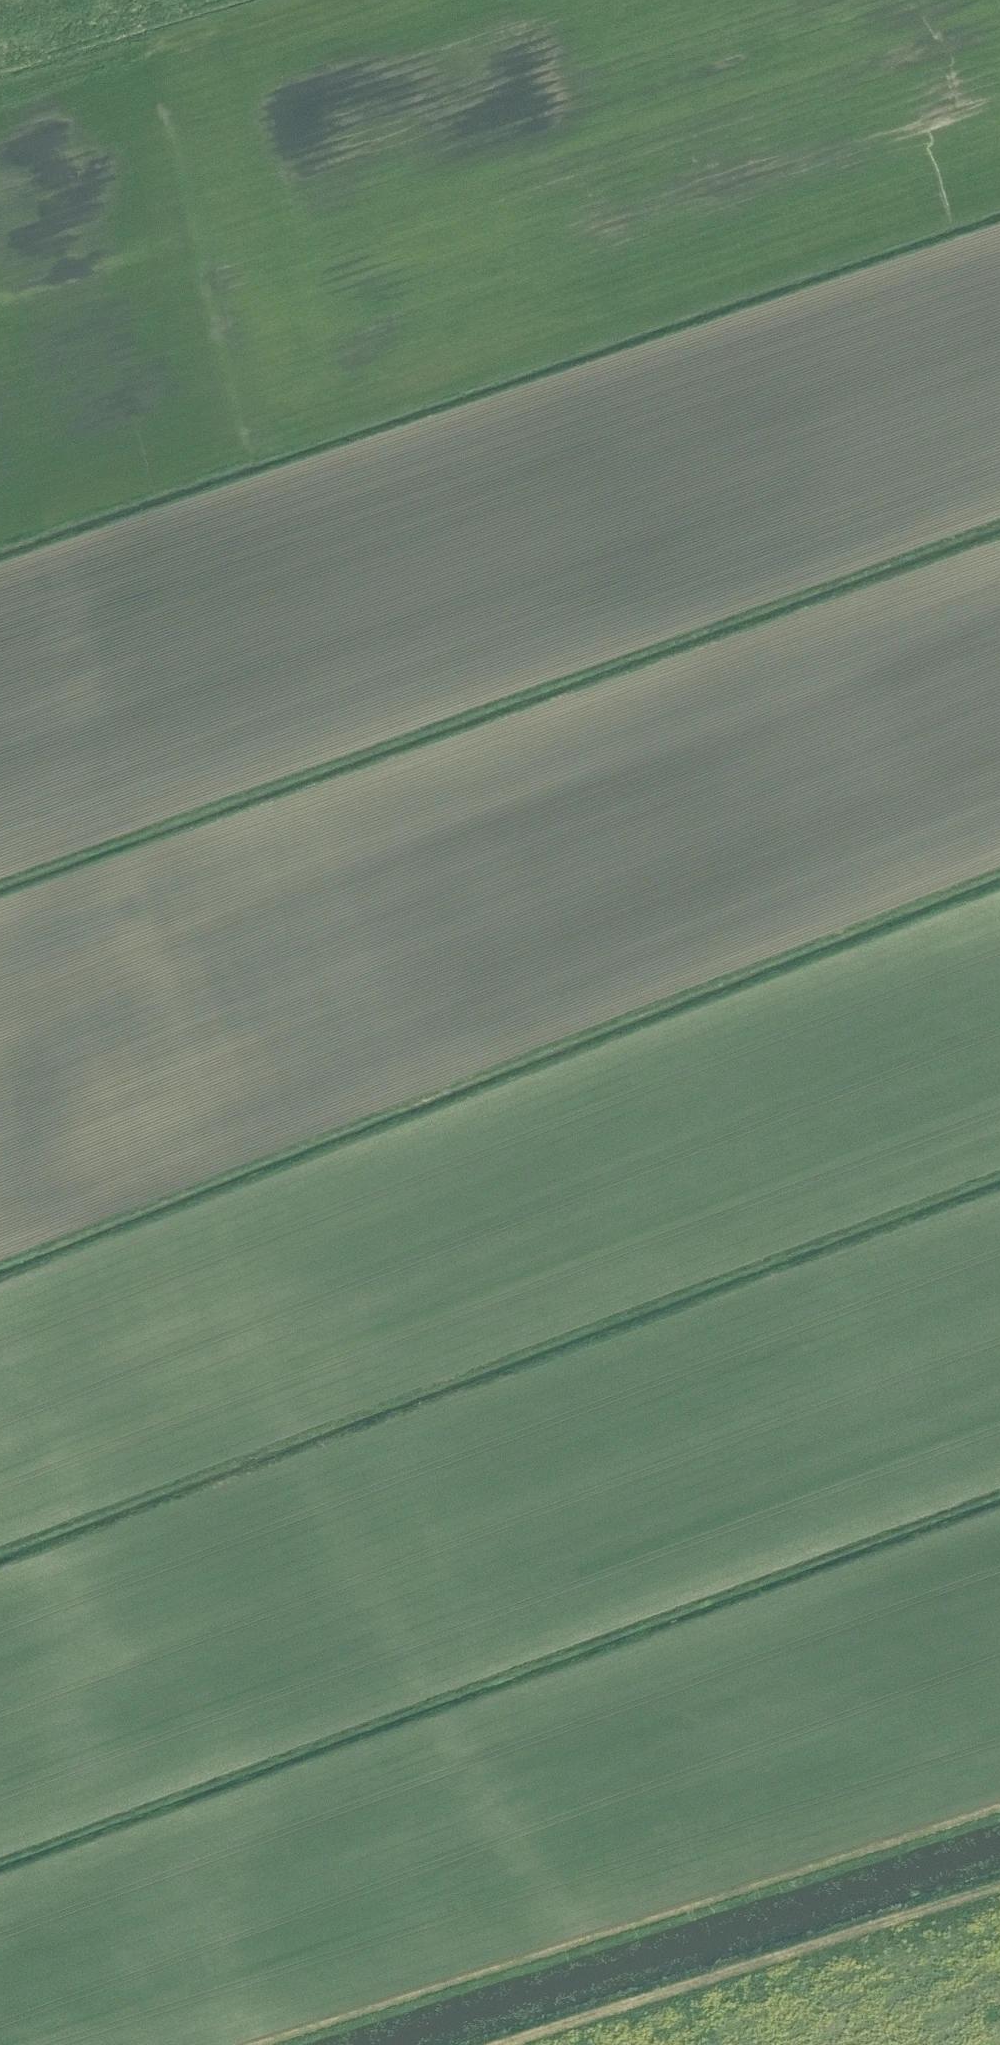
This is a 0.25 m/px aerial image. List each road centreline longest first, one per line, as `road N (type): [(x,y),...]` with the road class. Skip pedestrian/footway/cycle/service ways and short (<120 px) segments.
road 1 (track): [(497,2044),(999,1886)]

